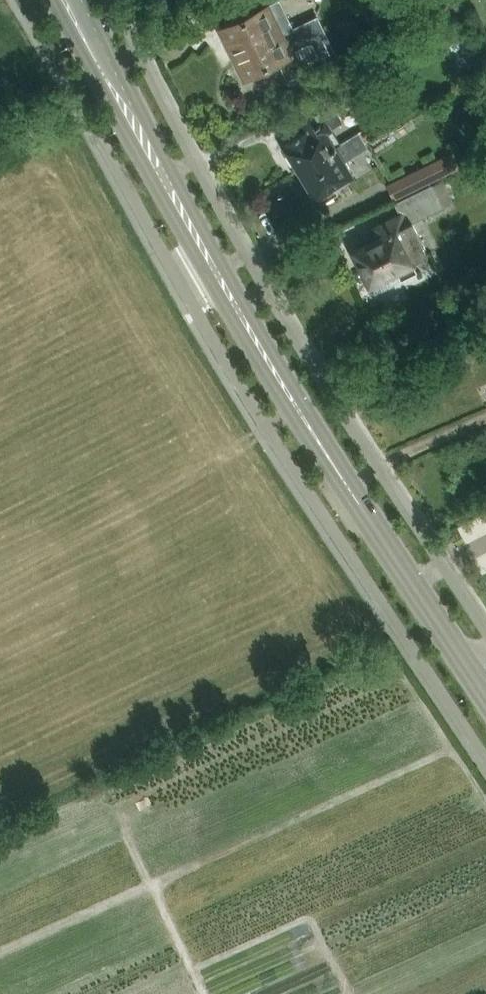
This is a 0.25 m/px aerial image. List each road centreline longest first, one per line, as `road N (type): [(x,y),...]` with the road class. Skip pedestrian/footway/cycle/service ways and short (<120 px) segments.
road 1 (secondary): [(485,693),(222,283),(70,0)]

